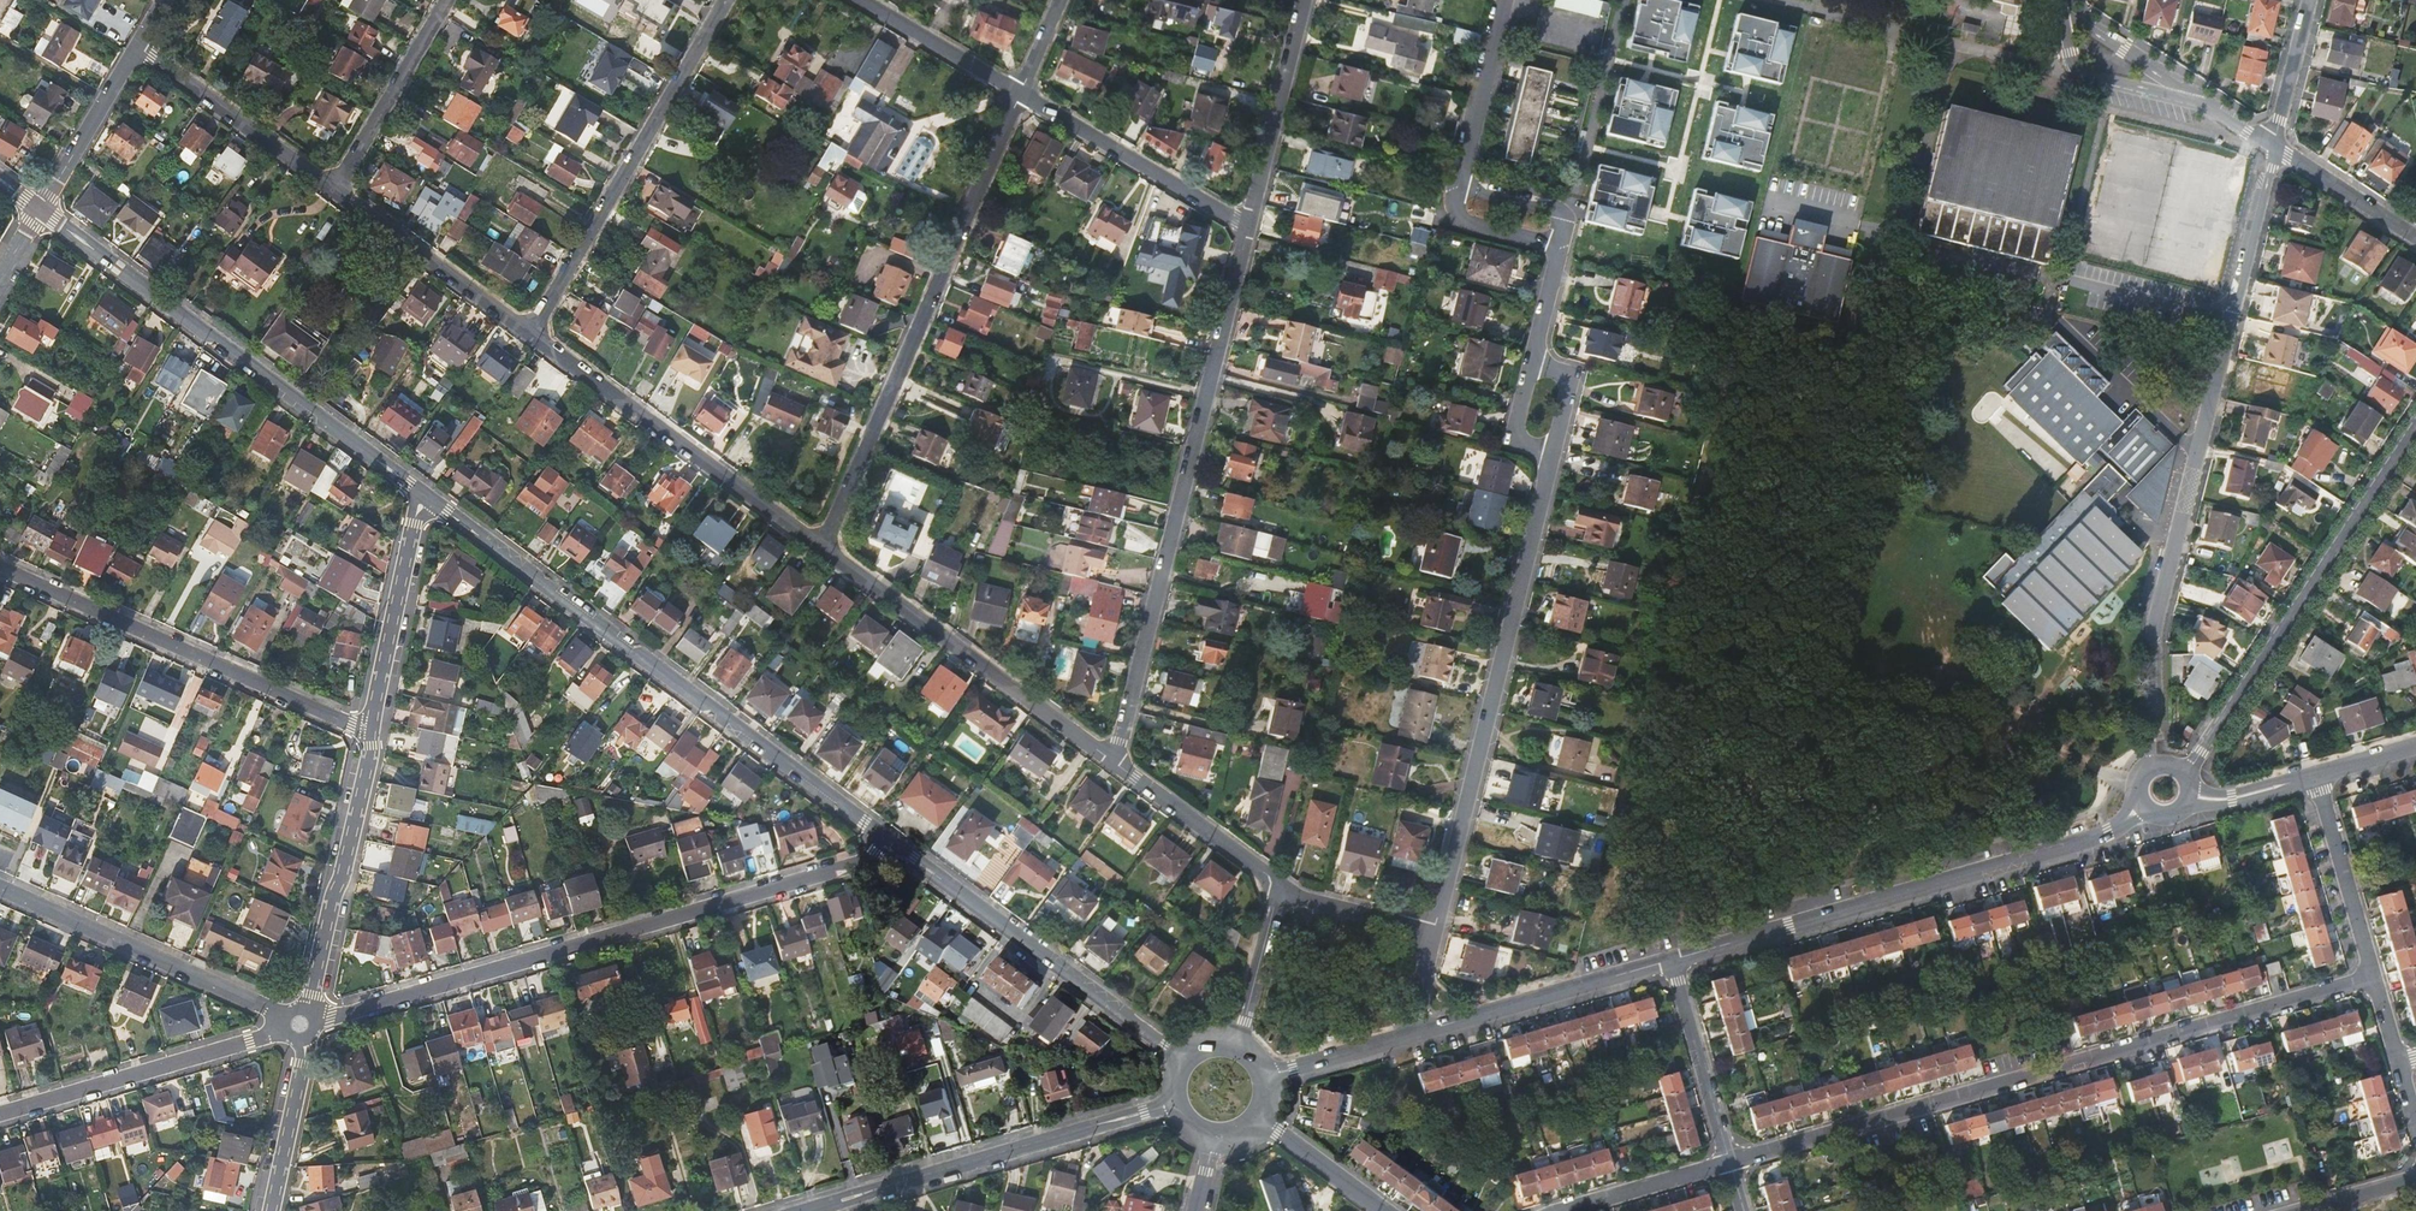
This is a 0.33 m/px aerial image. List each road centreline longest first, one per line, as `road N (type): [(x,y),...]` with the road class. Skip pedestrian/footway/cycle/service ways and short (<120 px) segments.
road 1 (residential): [(1731,1162),(2374,978)]
road 2 (residential): [(2275,145),(2158,619),(2151,765)]
road 3 (residential): [(306,1022),(865,860),(894,842)]
road 4 (residential): [(894,842),(422,493)]
road 5 (residential): [(1113,761),(1248,226)]
road 6 (residential): [(1020,90),(820,545)]
road 7 (residential): [(1672,960),(2089,840),(2141,808)]
road 8 (residential): [(1435,927),(1554,452)]
road 9 (residential): [(422,493),(40,210)]
road 10 (residential): [(2415,425),(2186,773)]
road 11 (residential): [(0,566),(371,729)]
road 12 (residential): [(529,332),(726,0)]
road 13 (residential): [(825,1206),(1175,1102)]
road 14 (residential): [(1185,1061),(894,842)]
road 15 (residential): [(820,545),(1113,761)]
road 16 (residential): [(529,332),(820,545)]
road 17 (residential): [(0,888),(306,1022)]
road 18 (residential): [(0,1113),(306,1022)]
road 19 (residential): [(2074,71),(1777,0)]
road 20 (residential): [(306,1022),(371,729)]
road 21 (residential): [(1020,90),(1248,226)]
road 22 (residential): [(1421,1031),(1672,960)]
road 23 (residential): [(132,49),(332,189)]
road 24 (residential): [(332,189),(529,332)]
road 25 (residential): [(371,729),(422,493)]
road 26 (residential): [(1248,226),(1303,0)]
road 27 (residential): [(1113,761),(1291,894)]
road 28 (residential): [(445,0),(332,189)]
road 29 (residential): [(1731,1162),(1672,960)]
road 30 (residential): [(2374,978),(2316,776)]
road 31 (residential): [(267,1210),(306,1022)]
road 32 (residential): [(1461,186),(1507,0)]
road 33 (residential): [(40,210),(132,49)]
road 34 (residential): [(864,0),(1020,90)]
road 35 (residential): [(2203,104),(2071,19),(2064,2)]
road 36 (residential): [(1563,1210),(1731,1162)]
road 37 (residential): [(2275,145),(2415,238)]
road 38 (residential): [(1235,1046),(1275,914),(1291,894)]
road 39 (residential): [(1267,1076),(1421,1031)]
road 40 (residential): [(1383,1210),(1260,1119)]
road 41 (residential): [(2309,0),(2275,145)]
road 42 (residential): [(1291,894),(1435,927)]
road 43 (residential): [(1559,252),(1566,223),(1557,211),(1461,186)]
road 44 (residential): [(1461,186),(1455,212),(1463,225),(1559,252)]
road 45 (residential): [(2203,104),(2074,71)]
road 46 (residential): [(2192,797),(2229,798),(2316,776)]
road 47 (residential): [(2299,1210),(2415,1177)]

